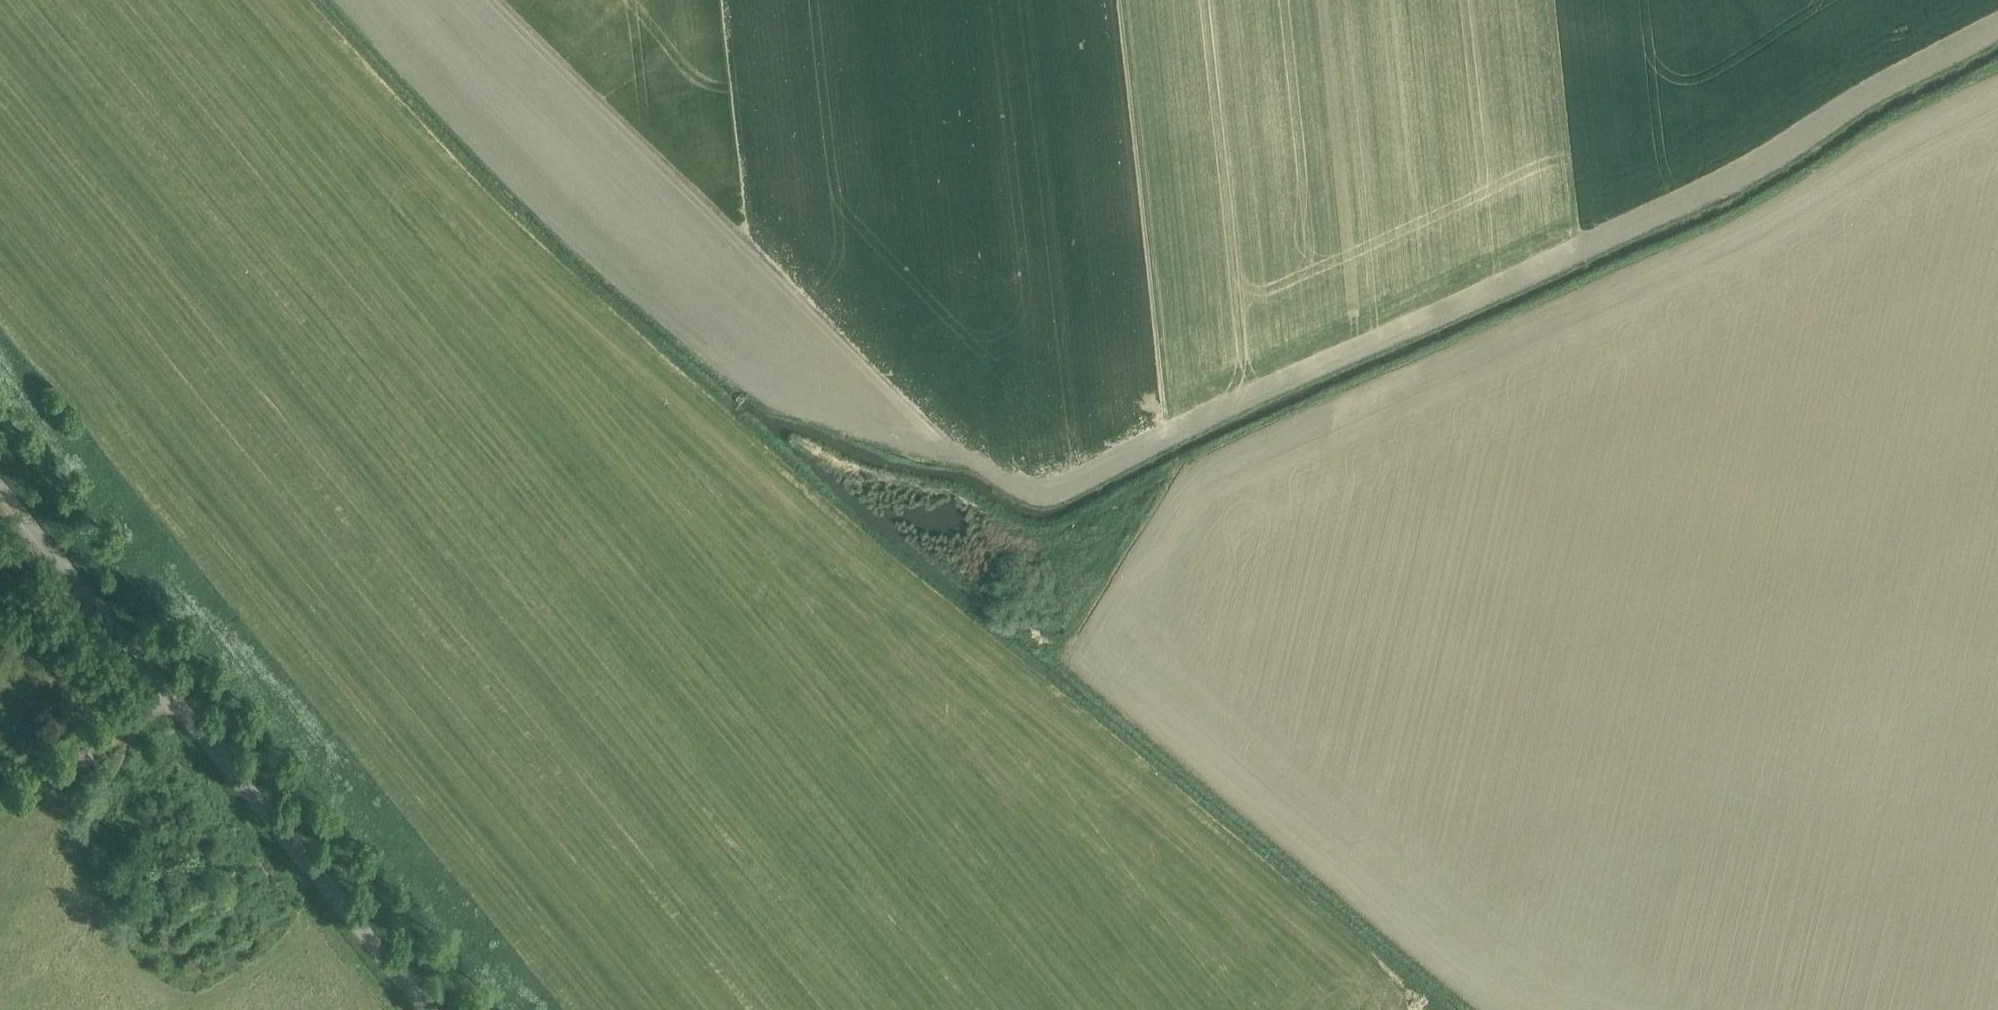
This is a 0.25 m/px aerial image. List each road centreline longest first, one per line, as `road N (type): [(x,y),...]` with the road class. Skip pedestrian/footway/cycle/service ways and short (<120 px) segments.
road 1 (track): [(0,369),(531,1009)]
road 2 (tertiary): [(429,1009),(0,487)]

